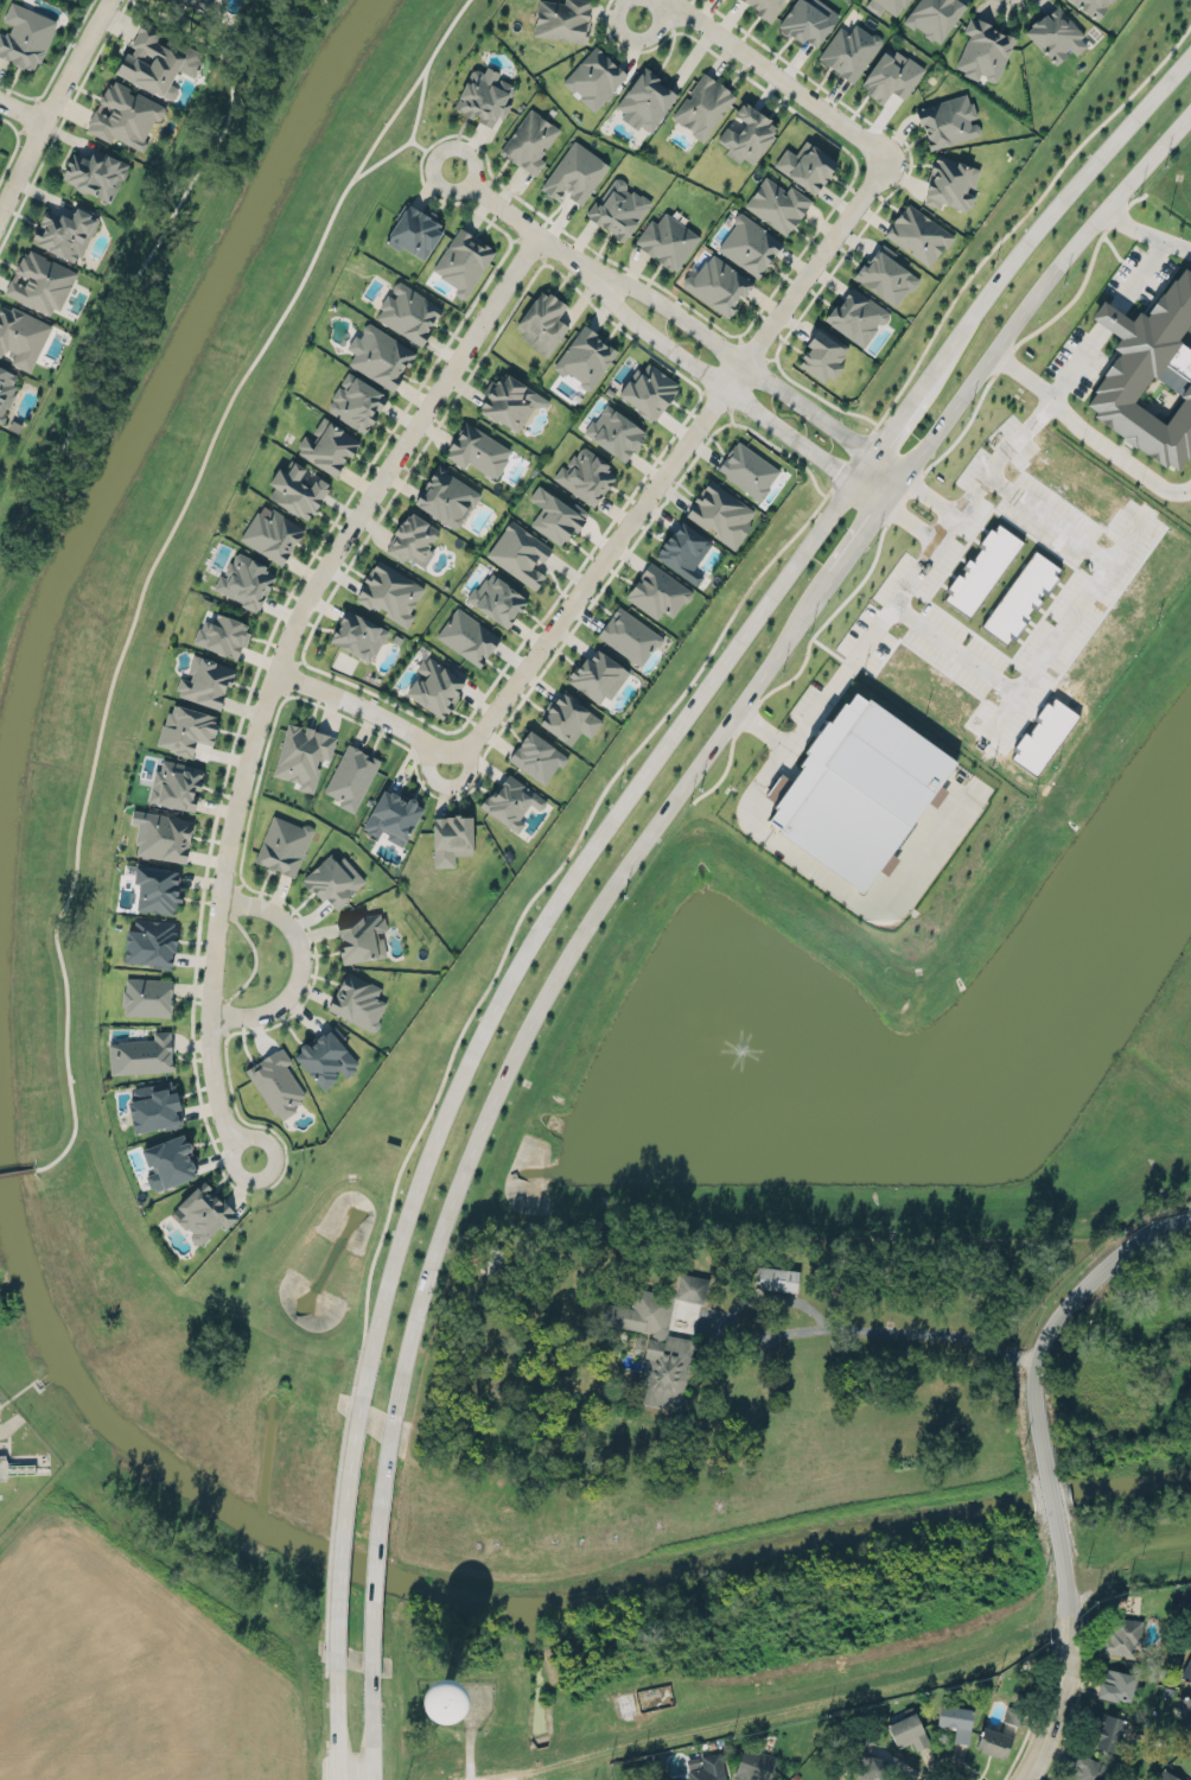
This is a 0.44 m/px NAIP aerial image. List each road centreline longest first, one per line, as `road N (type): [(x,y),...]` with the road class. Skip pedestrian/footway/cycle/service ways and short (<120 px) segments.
road 1 (secondary): [(855,479),(582,859),(476,1038),(408,1202),(358,1399)]
road 2 (residential): [(251,1158),(234,1138),(214,1083),(210,1015),(218,898),(257,723),(294,624),(325,570),(540,234)]
road 3 (secondary): [(394,1413),(431,1266),(531,1018),(612,885),(833,574)]
road 4 (residential): [(457,764),(870,185),(874,159)]
road 5 (residential): [(1024,1779),(1061,1696),(1070,1628),(1037,1415),(1039,1355),(1057,1318),(1114,1258),(1145,1235),(1190,1218)]
road 6 (secondary): [(893,490),(1070,249),(1190,113)]
road 7 (secondary): [(1190,55),(1052,210),(918,389)]
road 8 (residential): [(585,266),(648,332),(855,479)]
road 9 (residential): [(873,453),(663,304),(585,266)]
road 10 (secondary): [(358,1399),(335,1661)]
road 11 (secondary): [(371,1672),(377,1534),(394,1413)]
road 12 (residential): [(674,0),(866,140),(874,159)]
road 13 (residential): [(0,209),(108,0)]
road 14 (residential): [(210,1015),(279,1006),(300,971),(289,927),(275,914),(218,898)]
road 15 (residential): [(276,672),(362,708),(457,764)]
road 16 (residential): [(585,266),(452,170)]
road 17 (track): [(1069,1602),(1139,1546),(1190,1539)]

